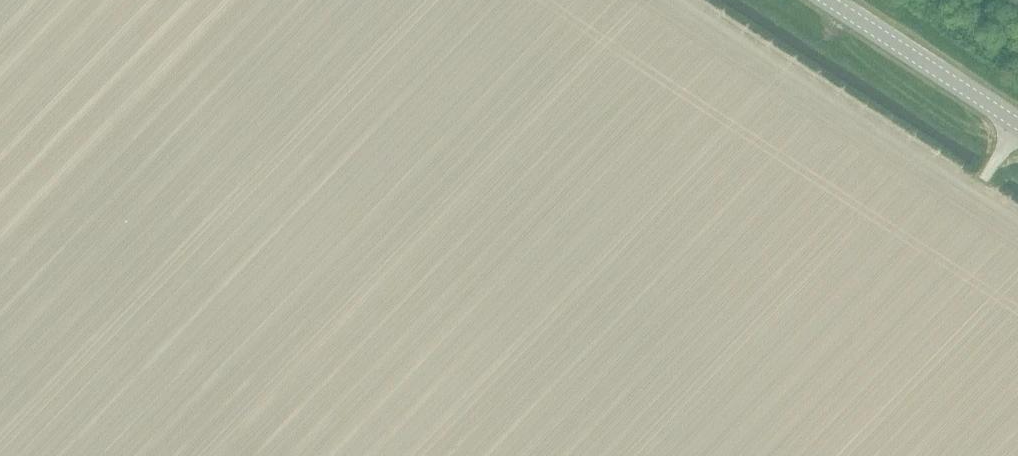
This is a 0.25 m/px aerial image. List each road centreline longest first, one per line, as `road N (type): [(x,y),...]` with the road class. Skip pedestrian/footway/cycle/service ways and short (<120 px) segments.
road 1 (unclassified): [(1017,124),(828,0)]

